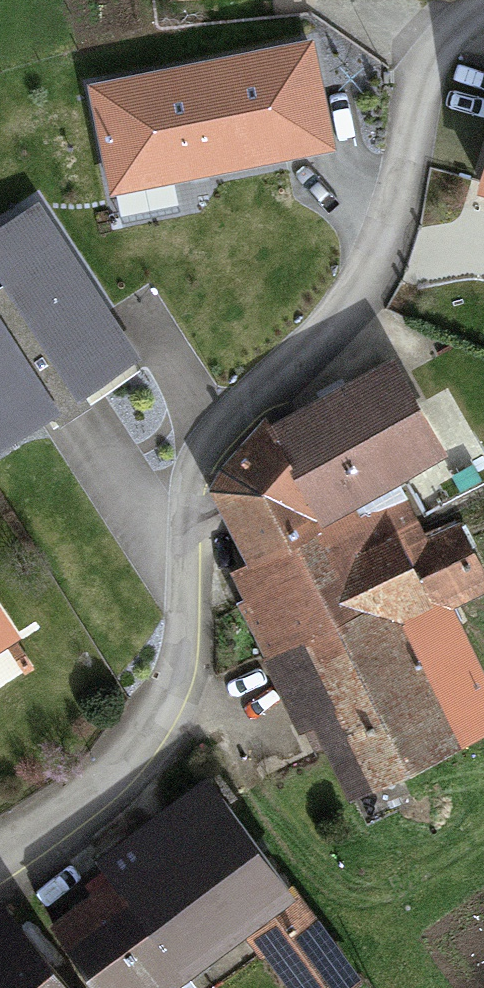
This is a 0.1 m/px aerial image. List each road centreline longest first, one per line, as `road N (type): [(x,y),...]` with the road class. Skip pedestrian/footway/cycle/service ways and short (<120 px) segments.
road 1 (residential): [(0,861),(61,826),(154,725),(182,647),(189,487),(236,412),(350,308),(393,211),(429,52),(483,9)]

